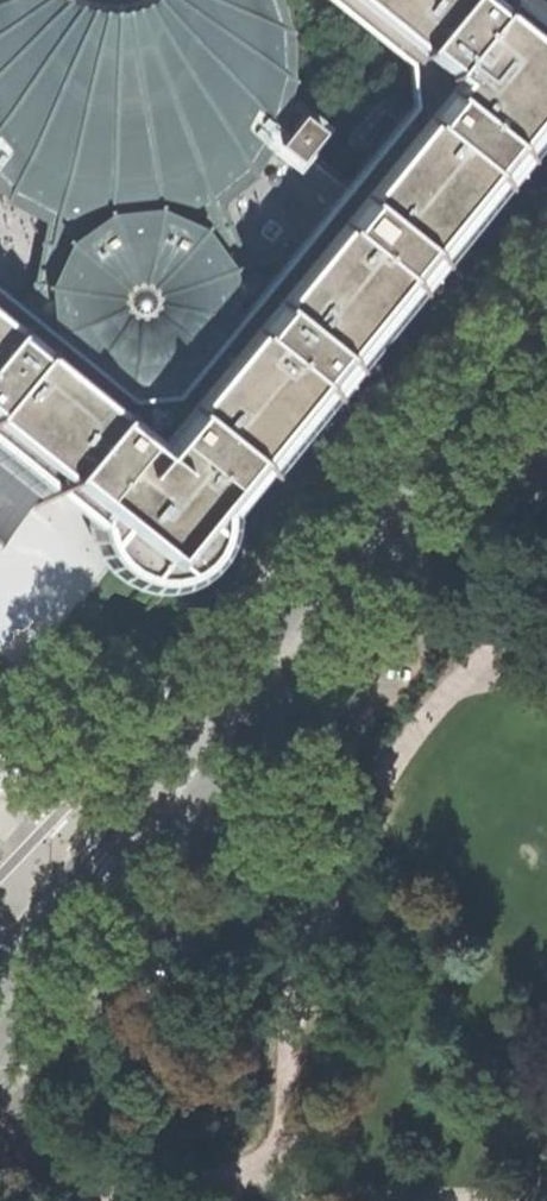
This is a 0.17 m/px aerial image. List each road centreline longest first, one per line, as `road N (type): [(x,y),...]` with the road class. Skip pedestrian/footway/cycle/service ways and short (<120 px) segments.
road 1 (secondary): [(546,331),(0,1008)]
road 2 (residential): [(235,830),(546,441)]
road 3 (residential): [(235,830),(0,1123)]

